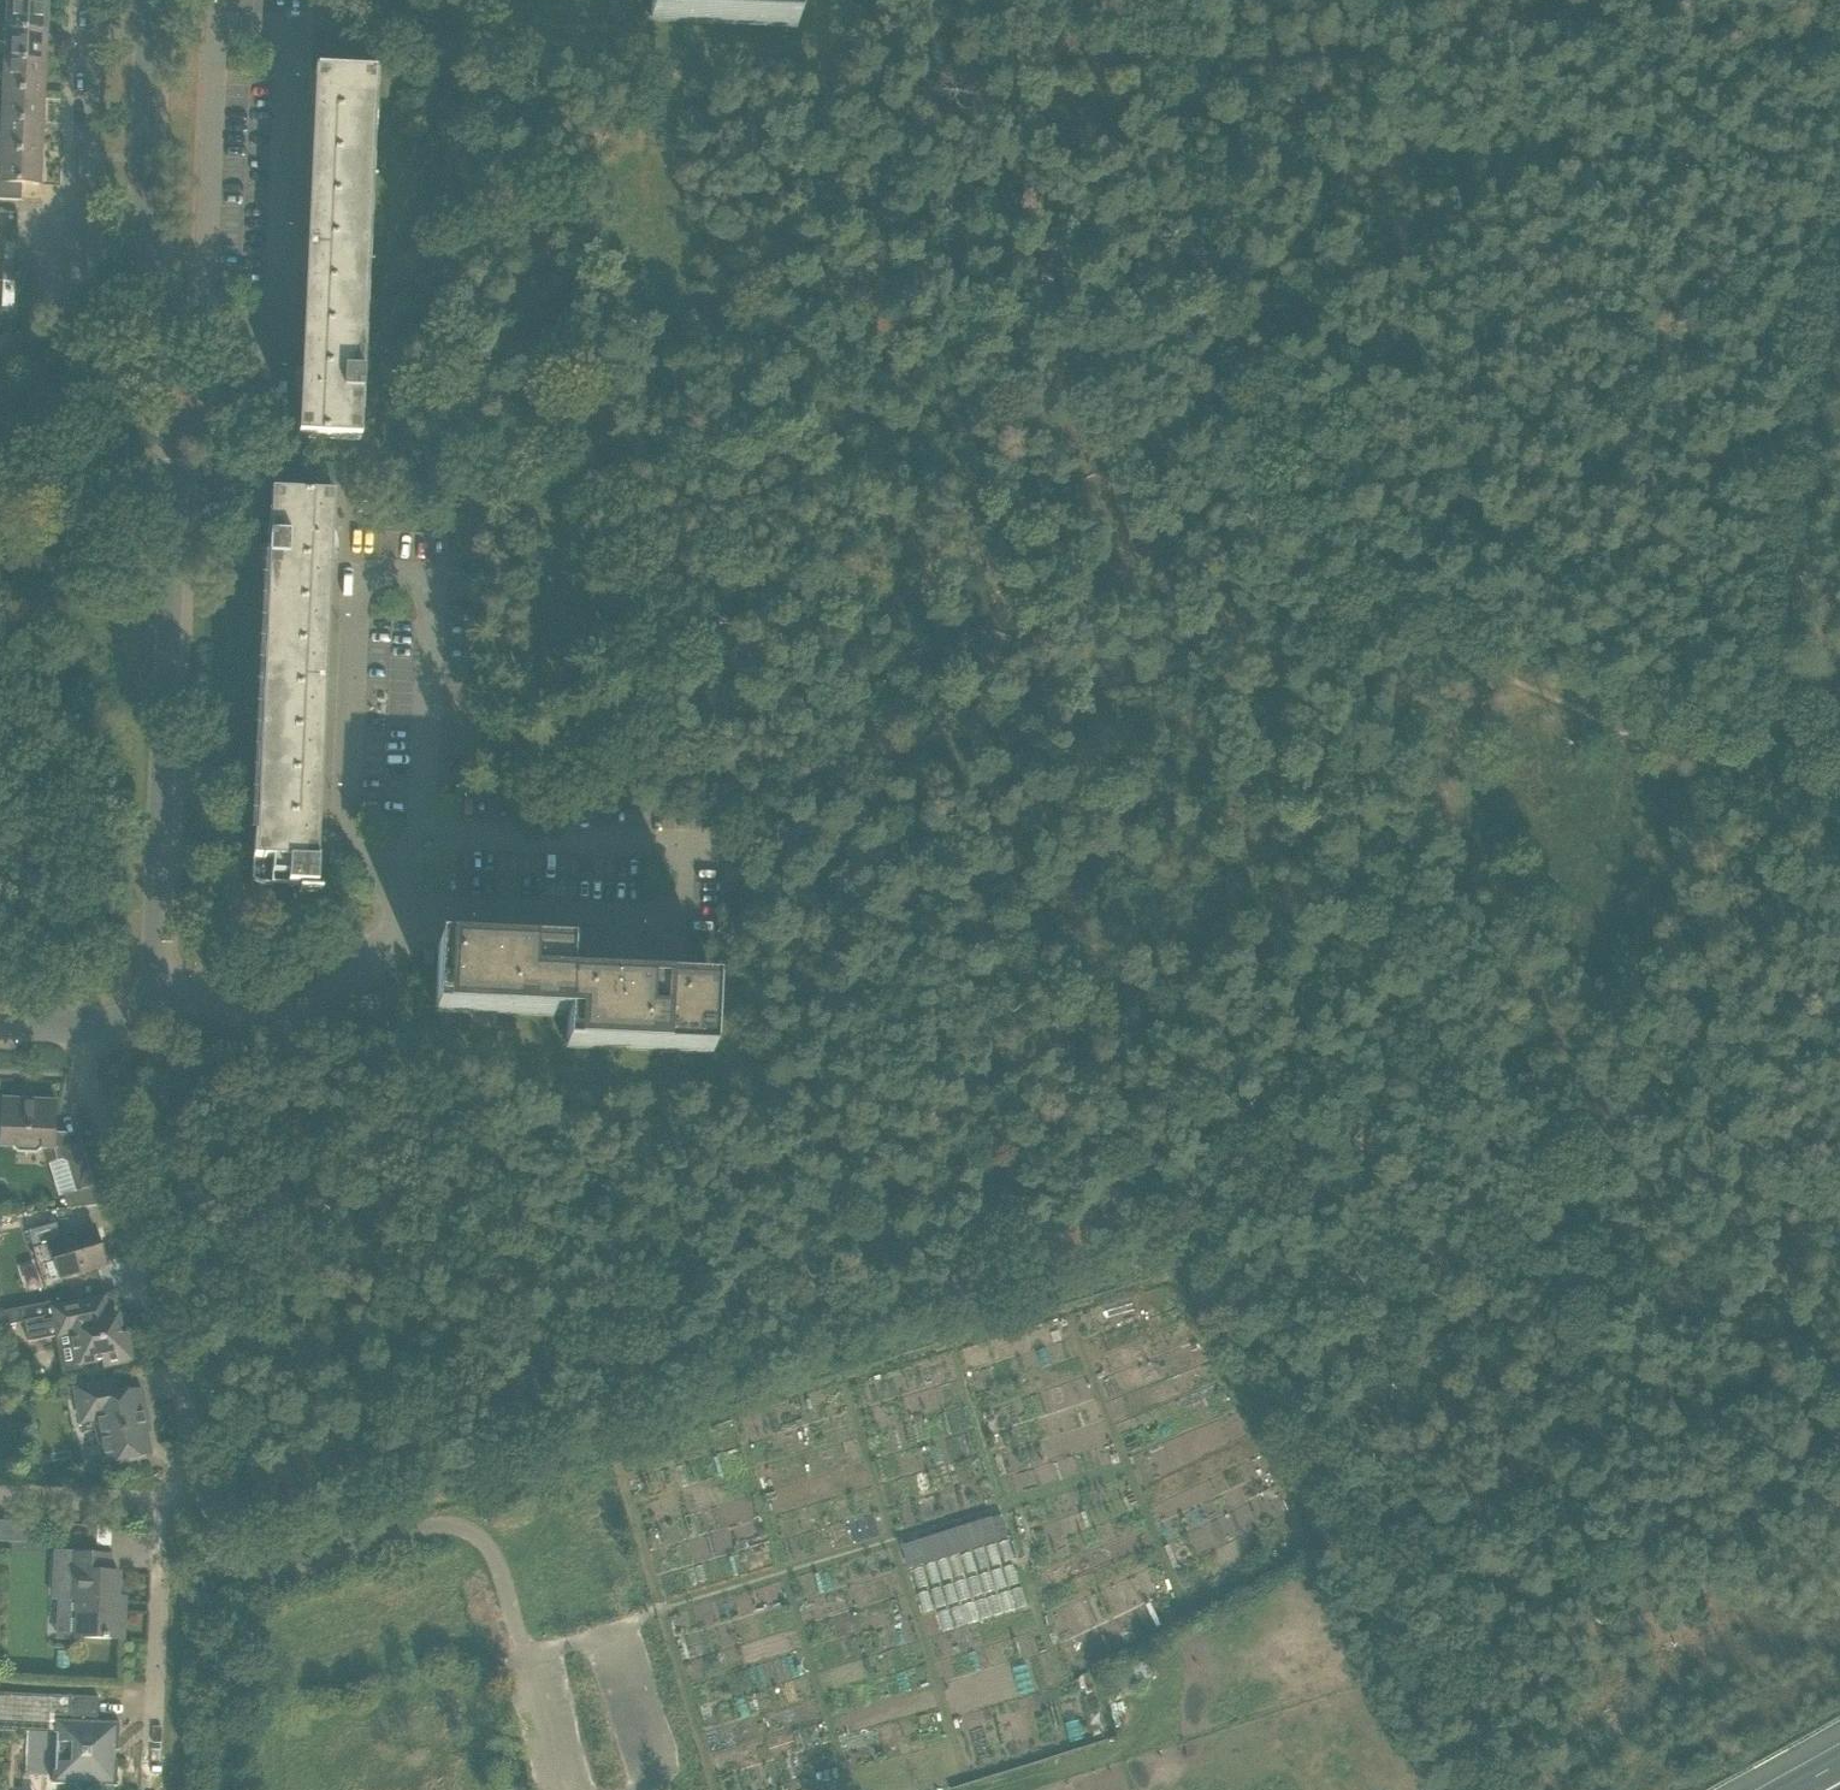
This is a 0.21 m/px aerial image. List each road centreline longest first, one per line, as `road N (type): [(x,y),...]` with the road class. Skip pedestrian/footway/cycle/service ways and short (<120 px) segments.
road 1 (tertiary): [(156,980),(180,417),(142,208),(151,0)]
road 2 (unclassified): [(222,1483),(211,1516),(232,1556),(278,1564),(444,1526),(478,1535),(500,1574),(562,1789)]
road 3 (unclassified): [(222,1483),(89,1072),(114,1028)]
road 4 (track): [(1777,785),(1342,617)]
road 5 (track): [(1342,617),(1257,394),(1213,309),(1199,229)]
road 6 (unclassified): [(156,980),(278,1025),(379,945),(405,896)]
road 7 (residential): [(147,1780),(162,1483)]
road 8 (residential): [(90,0),(77,296)]
road 9 (unclassified): [(0,1478),(162,1483)]
road 10 (track): [(1120,1745),(996,1789)]

